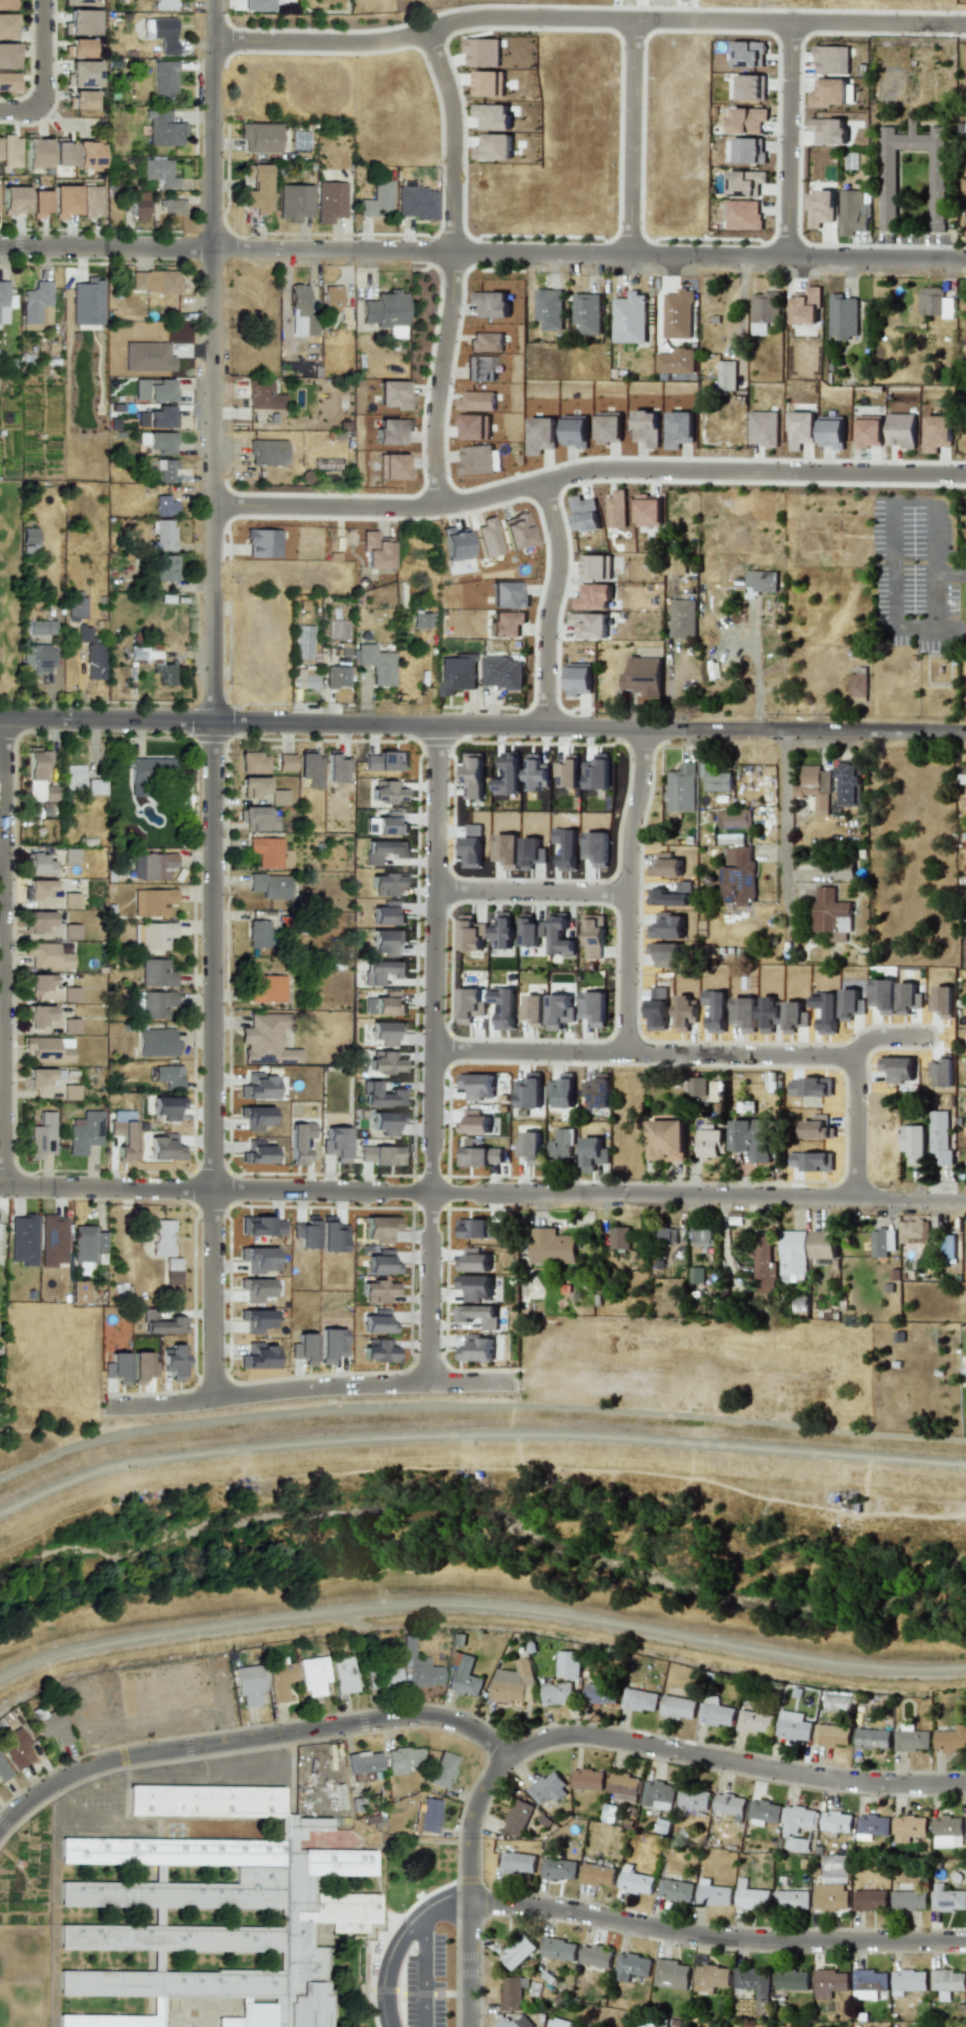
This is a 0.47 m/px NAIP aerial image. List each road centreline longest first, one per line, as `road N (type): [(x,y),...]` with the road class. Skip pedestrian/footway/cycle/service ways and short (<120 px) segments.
road 1 (residential): [(208,1401),(214,0)]
road 2 (track): [(0,1478),(118,1435),(417,1406),(526,1405),(965,1440)]
road 3 (residential): [(0,245),(965,259)]
road 4 (residential): [(0,1187),(965,1201)]
road 5 (residential): [(0,718),(965,728)]
road 6 (residential): [(965,474),(587,469),(443,504),(213,503)]
road 7 (residential): [(965,22),(497,16),(401,39),(214,37)]
road 8 (residential): [(437,723),(430,1381)]
road 9 (residential): [(435,1052),(851,1061),(858,1074),(860,1199)]
road 10 (residential): [(0,1834),(47,1792),(140,1757),(416,1718),(474,1731),(513,1759)]
road 11 (residential): [(473,1907),(561,1911),(758,1941),(965,1942)]
road 12 (residential): [(4,718),(4,1187)]
road 13 (residential): [(513,1759),(541,1743),(585,1736),(857,1783),(965,1783)]
road 14 (residential): [(517,1381),(285,1389),(106,1407)]
road 15 (residential): [(643,725),(630,850),(627,1053)]
road 16 (residential): [(473,2026),(475,1821),(513,1759)]
road 17 (residential): [(454,252),(434,438),(443,504)]
road 18 (residential): [(546,724),(546,621),(558,565),(546,479)]
road 19 (residential): [(786,965),(788,727)]
road 20 (residential): [(789,19),(788,255)]
road 21 (residential): [(634,18),(628,252)]
road 22 (residential): [(432,33),(453,123),(454,252)]
road 23 (residential): [(436,891),(631,896)]
road 24 (residential): [(44,0),(45,112),(0,112)]

